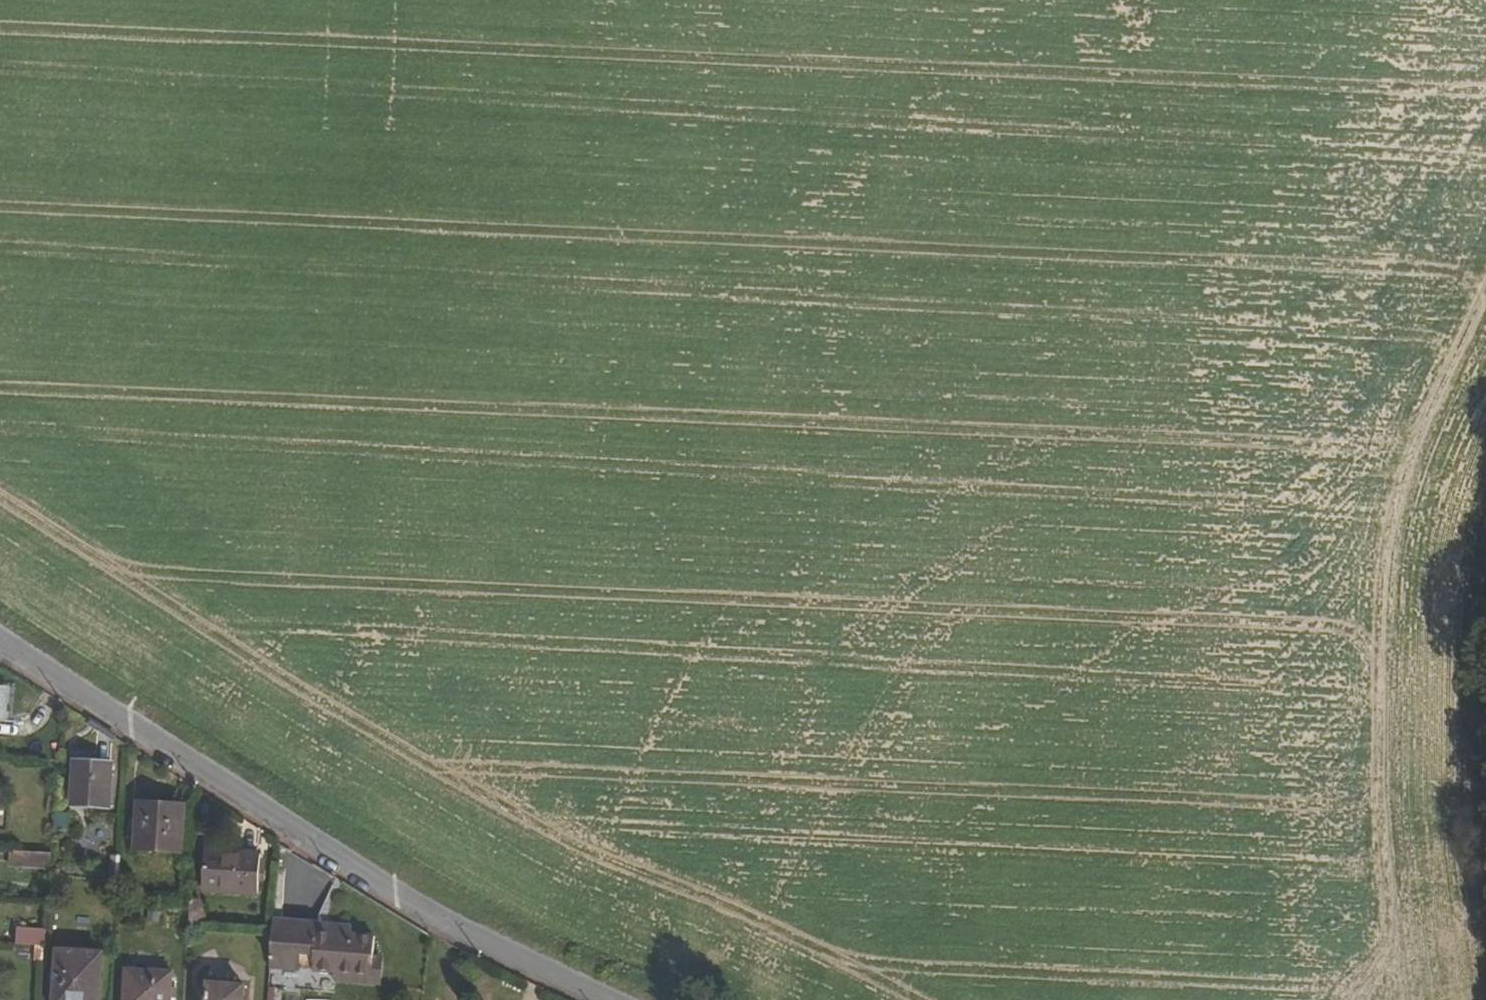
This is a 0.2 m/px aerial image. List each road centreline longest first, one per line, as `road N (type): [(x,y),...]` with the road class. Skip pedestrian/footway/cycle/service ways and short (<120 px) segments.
road 1 (residential): [(614,999),(371,881),(0,644)]

